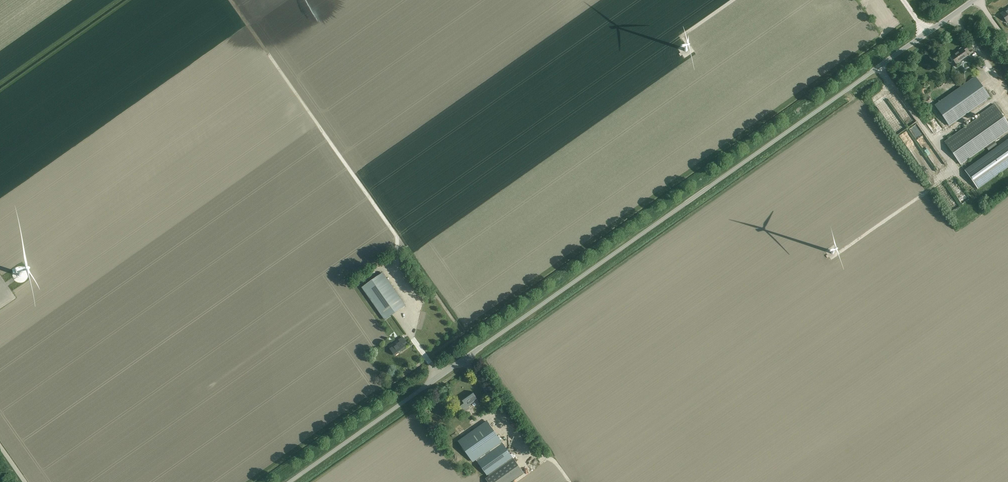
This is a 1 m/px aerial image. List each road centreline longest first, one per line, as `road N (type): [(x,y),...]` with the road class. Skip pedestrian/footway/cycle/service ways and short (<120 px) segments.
road 1 (unclassified): [(289,481),(974,0)]

